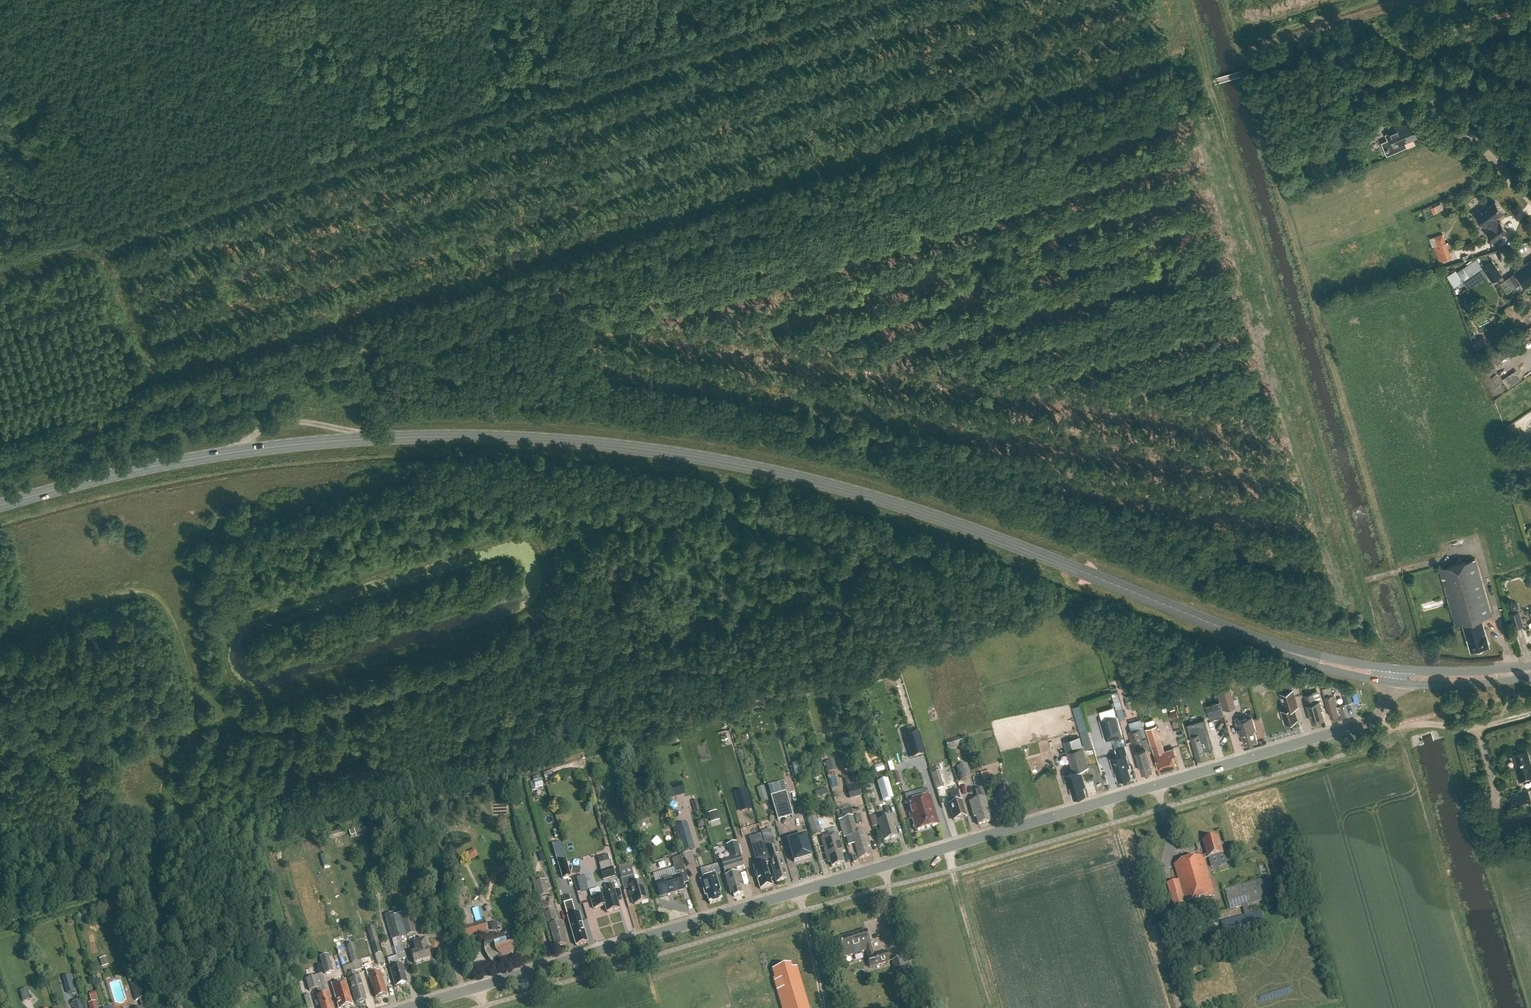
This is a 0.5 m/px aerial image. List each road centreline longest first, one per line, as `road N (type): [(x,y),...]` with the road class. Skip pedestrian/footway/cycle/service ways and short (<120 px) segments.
road 1 (primary): [(0,504),(215,456),(369,438),(508,437),(649,450),(789,474),(888,502),(1321,663),(1390,677)]
road 2 (track): [(0,460),(475,316),(701,237),(790,216),(1018,134),(1211,82)]
road 3 (tertiary): [(412,1007),(1378,716)]
road 4 (track): [(0,630),(138,591),(156,595),(171,618),(198,702),(166,770),(156,819),(162,968),(176,1007)]
road 5 (track): [(1485,0),(1244,72)]
road 6 (residential): [(1426,93),(1530,199)]
road 7 (primary): [(1390,677),(1530,672)]
road 8 (track): [(1530,714),(1478,729),(1400,725)]

